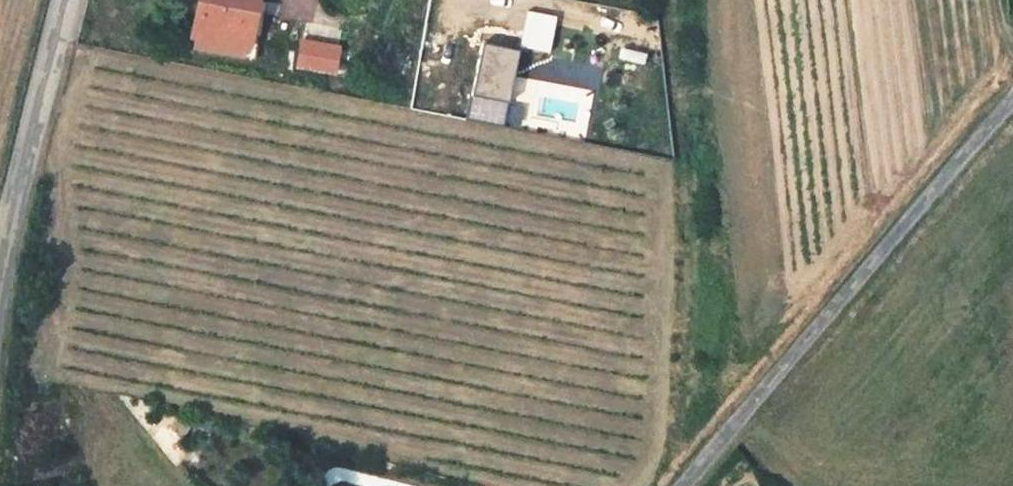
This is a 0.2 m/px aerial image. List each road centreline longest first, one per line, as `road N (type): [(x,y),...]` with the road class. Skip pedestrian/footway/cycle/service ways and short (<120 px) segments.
road 1 (unclassified): [(1012,105),(686,485)]
road 2 (track): [(668,485),(689,238),(670,0)]
road 3 (unclassified): [(71,0),(24,194),(0,363)]

